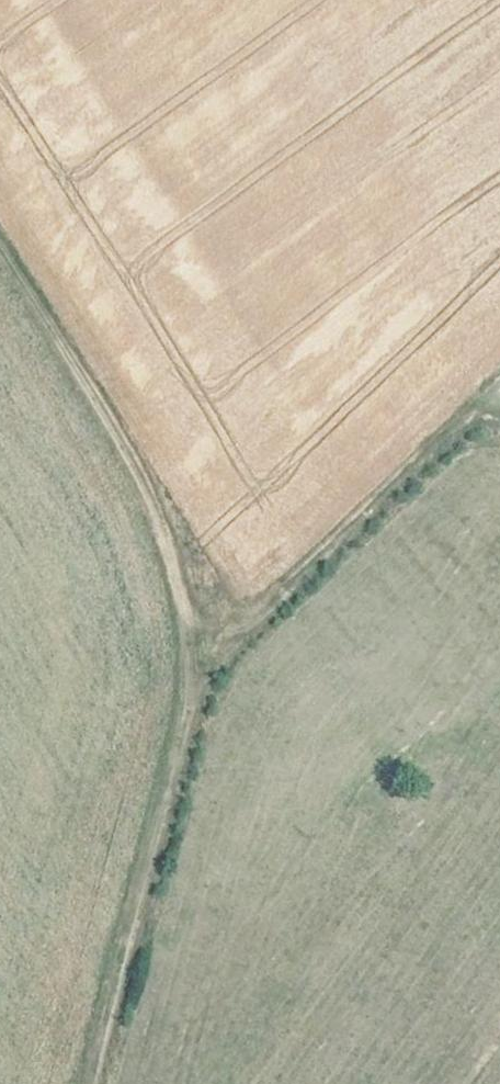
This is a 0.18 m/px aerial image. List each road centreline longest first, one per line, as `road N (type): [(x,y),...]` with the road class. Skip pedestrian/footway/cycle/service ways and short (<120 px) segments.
road 1 (track): [(0,238),(123,429),(161,526),(186,625),(186,703),(166,808),(93,1083)]
road 2 (track): [(186,657),(245,626),(499,384)]

